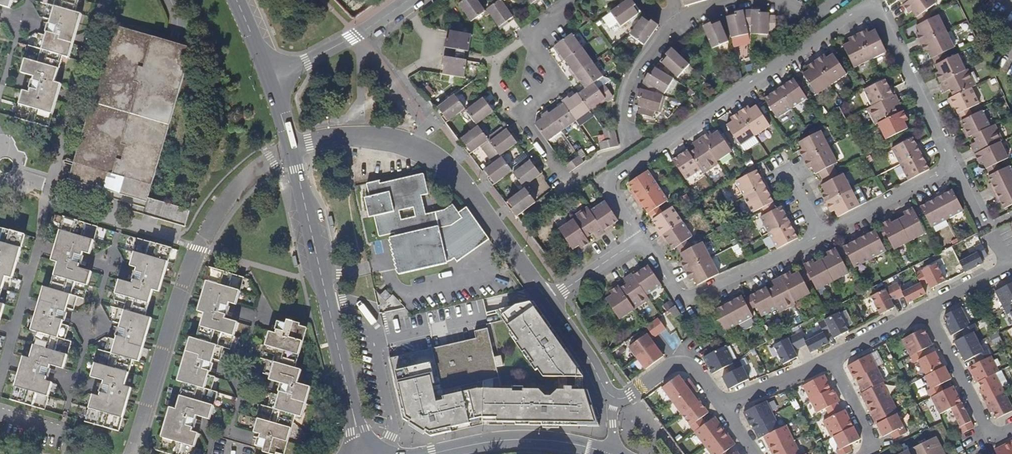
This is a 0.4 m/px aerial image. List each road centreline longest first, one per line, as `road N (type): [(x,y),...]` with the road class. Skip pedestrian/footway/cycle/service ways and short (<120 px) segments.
road 1 (residential): [(824,234),(950,166),(875,10),(858,13),(613,179),(611,193),(640,236)]
road 2 (residential): [(546,298),(471,194),(435,160),(374,138),(290,149)]
road 3 (tertiary): [(359,447),(290,149)]
road 4 (residential): [(522,112),(568,181),(633,138),(625,100),(630,68),(677,30)]
road 5 (residential): [(640,236),(685,296),(824,234)]
road 6 (residential): [(1011,430),(991,440),(927,309)]
road 7 (tertiary): [(598,453),(519,440),(436,453)]
road 8 (unclassified): [(402,4),(269,79)]
road 9 (residential): [(614,400),(682,360),(723,404)]

